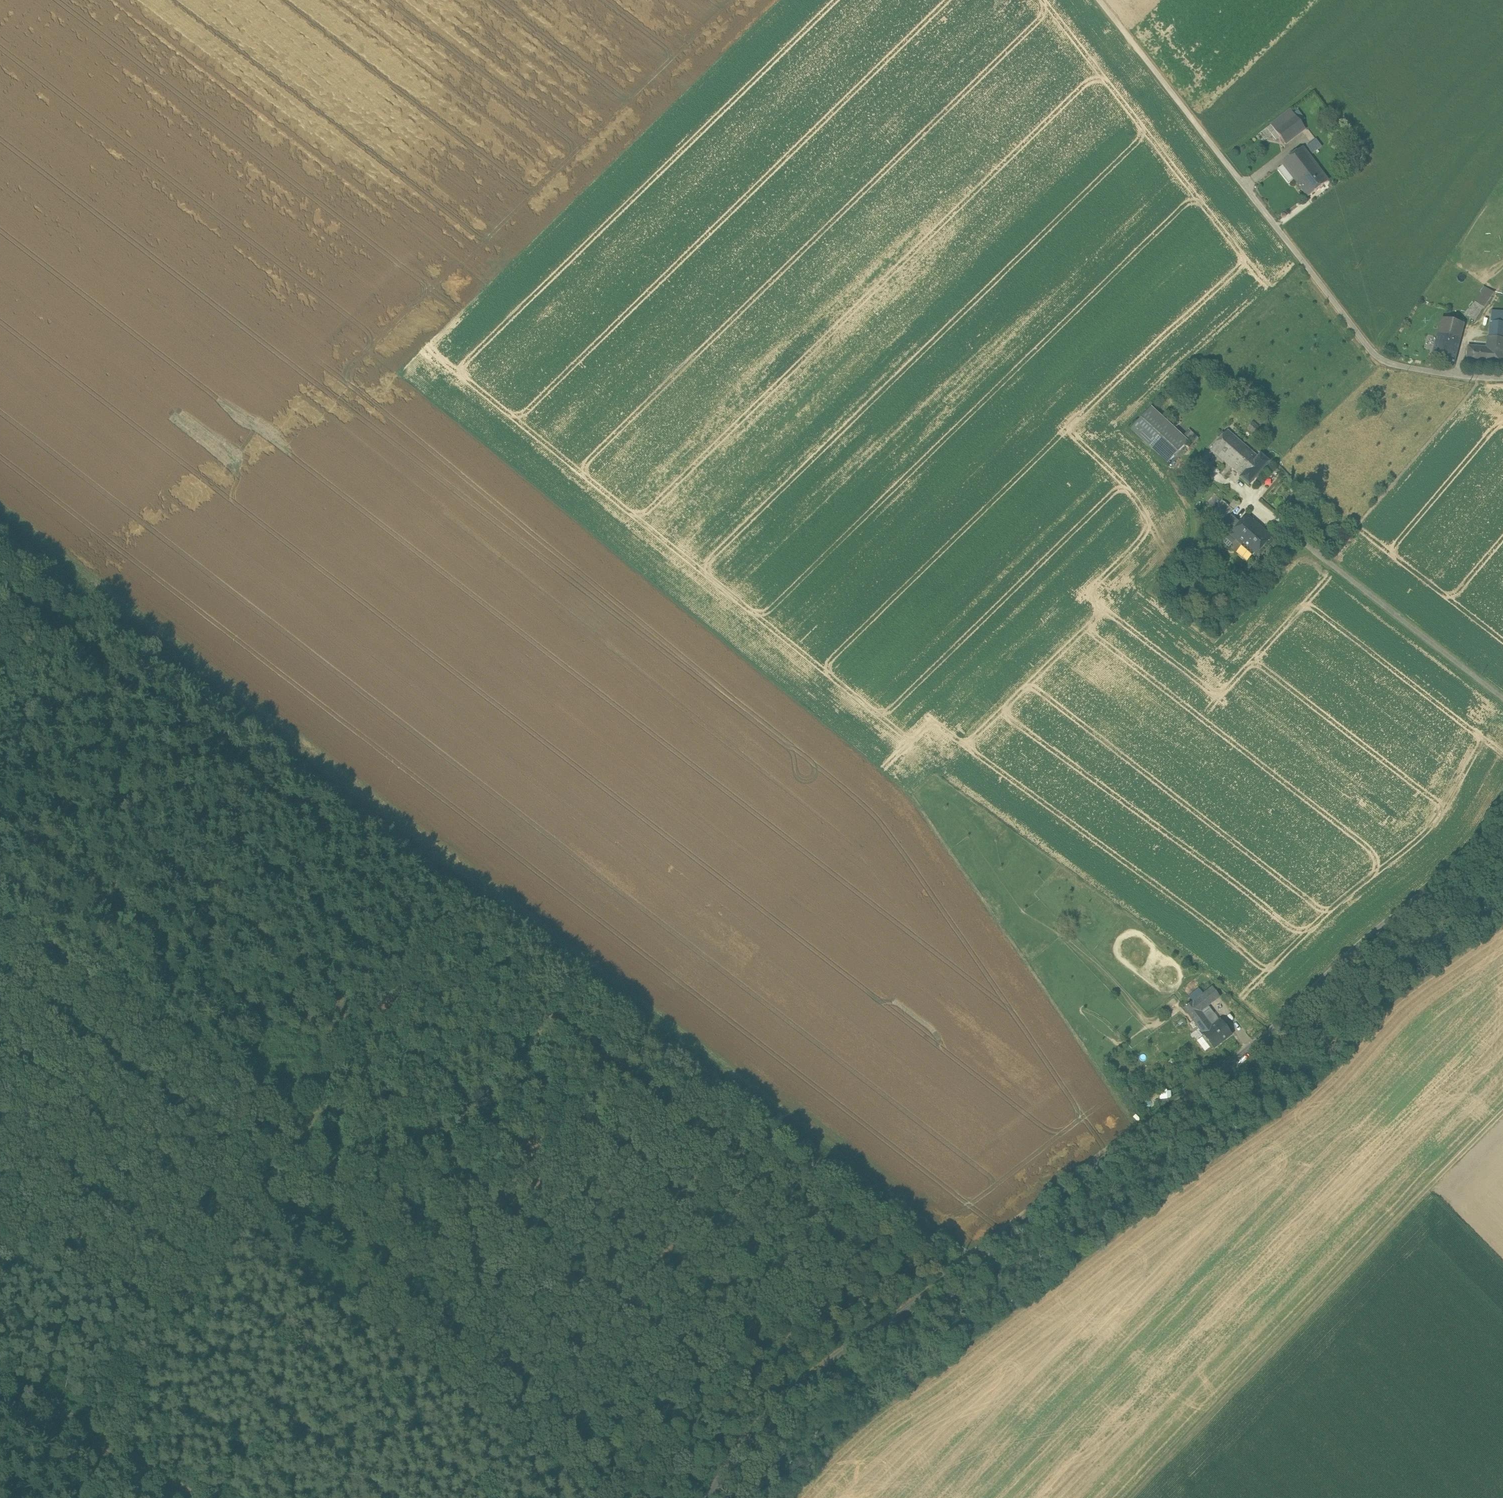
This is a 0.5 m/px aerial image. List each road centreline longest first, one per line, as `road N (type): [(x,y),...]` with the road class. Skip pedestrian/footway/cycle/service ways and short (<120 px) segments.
road 1 (unclassified): [(1502,798),(1467,861),(1350,951),(1268,1032),(824,1365),(758,1427),(708,1497)]
road 2 (track): [(469,888),(106,1443)]
road 3 (track): [(1502,379),(1382,362),(1100,0)]
road 4 (track): [(1132,1497),(1502,1111)]
road 5 (track): [(247,1226),(596,1497)]
road 6 (track): [(313,1124),(0,920)]
road 7 (track): [(1328,557),(1480,377)]
road 8 (unclassified): [(0,1377),(193,1497)]
road 9 (track): [(0,691),(117,599)]

